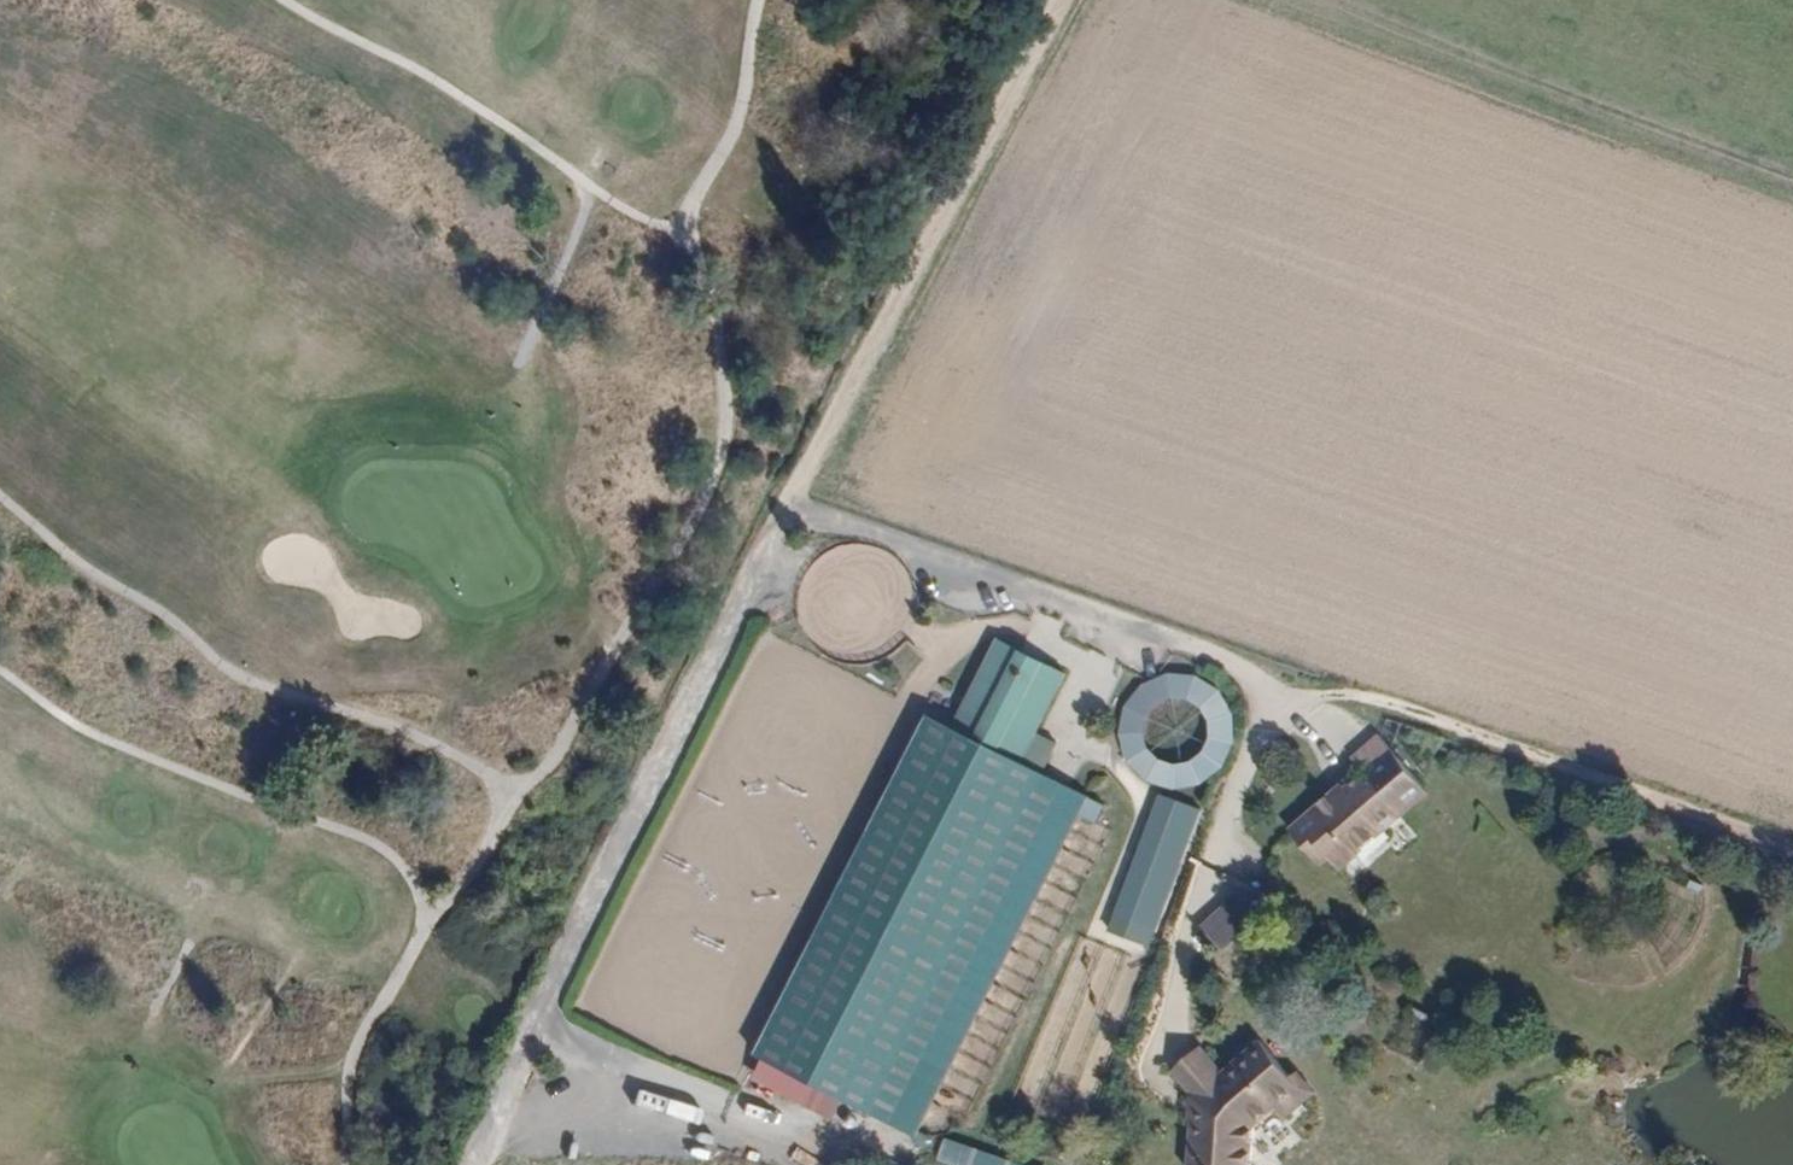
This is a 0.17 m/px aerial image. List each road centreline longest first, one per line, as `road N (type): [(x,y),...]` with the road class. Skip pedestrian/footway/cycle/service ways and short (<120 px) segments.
road 1 (track): [(467,1164),(656,749),(1059,0)]

